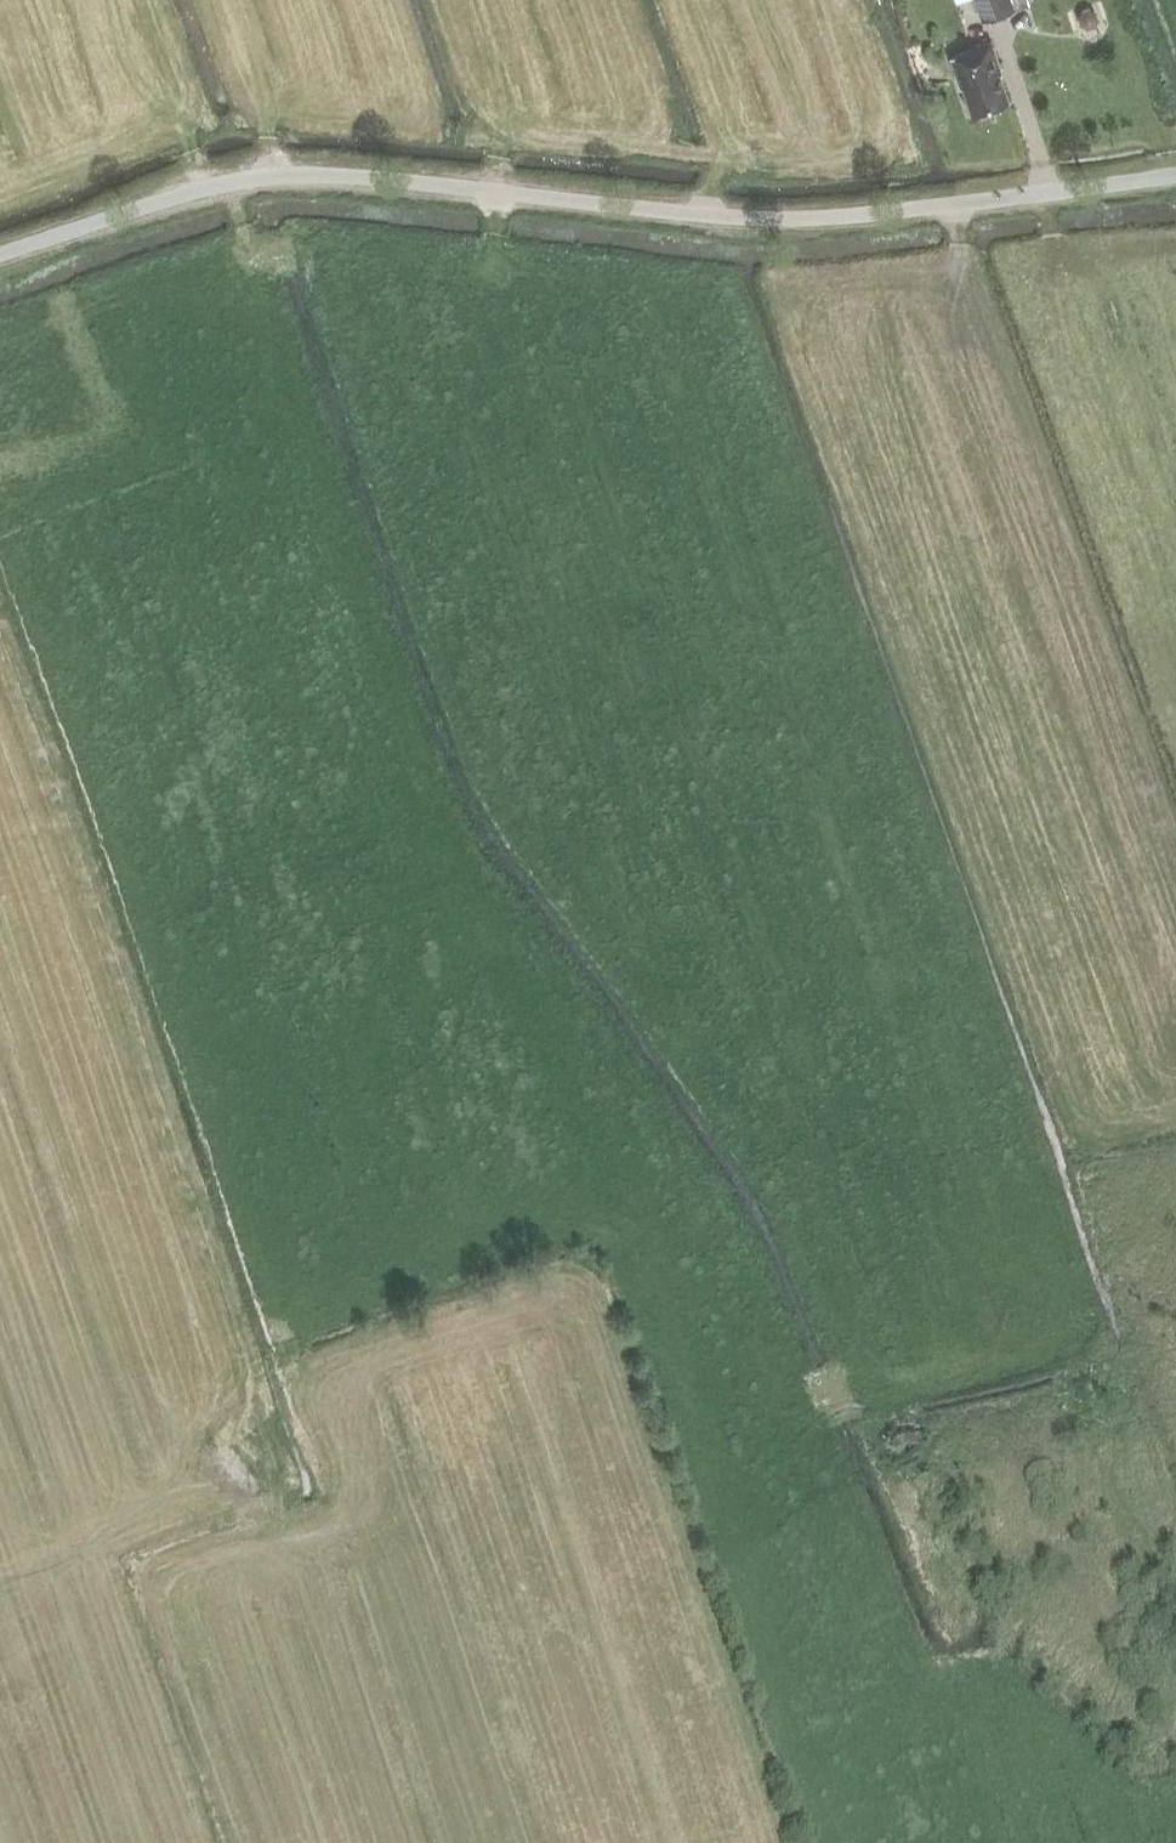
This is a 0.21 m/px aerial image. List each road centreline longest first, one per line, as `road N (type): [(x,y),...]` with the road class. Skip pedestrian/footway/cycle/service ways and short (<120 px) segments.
road 1 (unclassified): [(0,255),(184,193),(279,174),(764,219),(837,217),(1175,174)]

